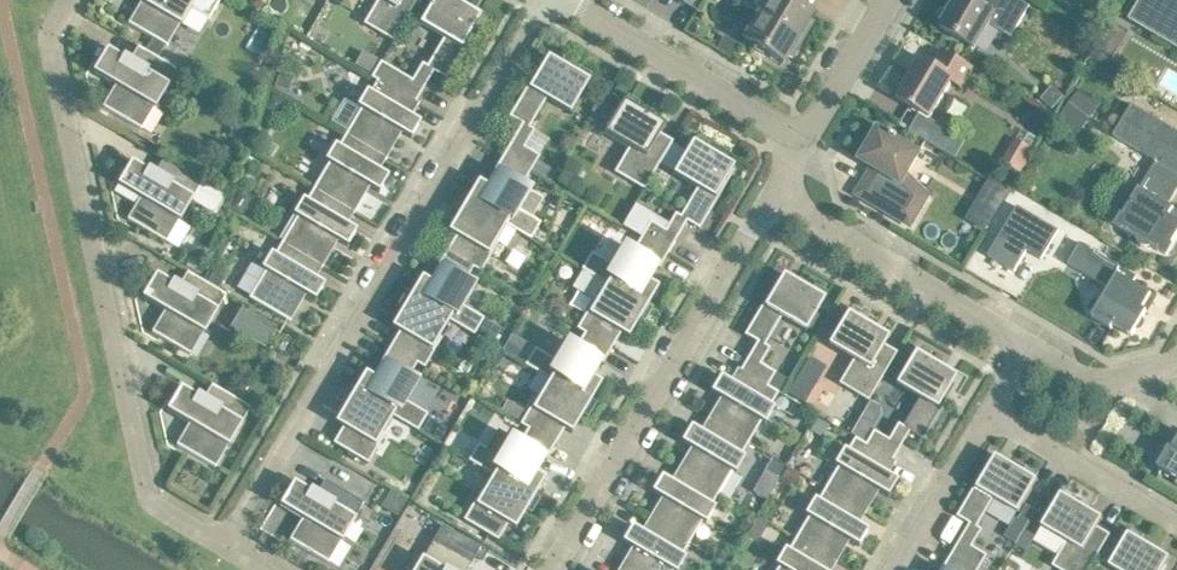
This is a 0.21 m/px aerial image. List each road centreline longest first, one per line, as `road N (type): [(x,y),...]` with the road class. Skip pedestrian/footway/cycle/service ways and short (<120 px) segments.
road 1 (residential): [(225,548),(545,0)]
road 2 (residential): [(225,548),(151,503),(51,30),(68,0)]
road 3 (residential): [(551,569),(773,197)]
road 4 (residential): [(773,197),(1025,346)]
road 5 (residential): [(794,130),(559,0)]
road 6 (residential): [(1176,523),(989,412)]
road 7 (residential): [(896,569),(989,412)]
road 8 (residential): [(886,0),(819,114),(794,130)]
road 9 (residential): [(1025,346),(1088,380),(1176,361)]

